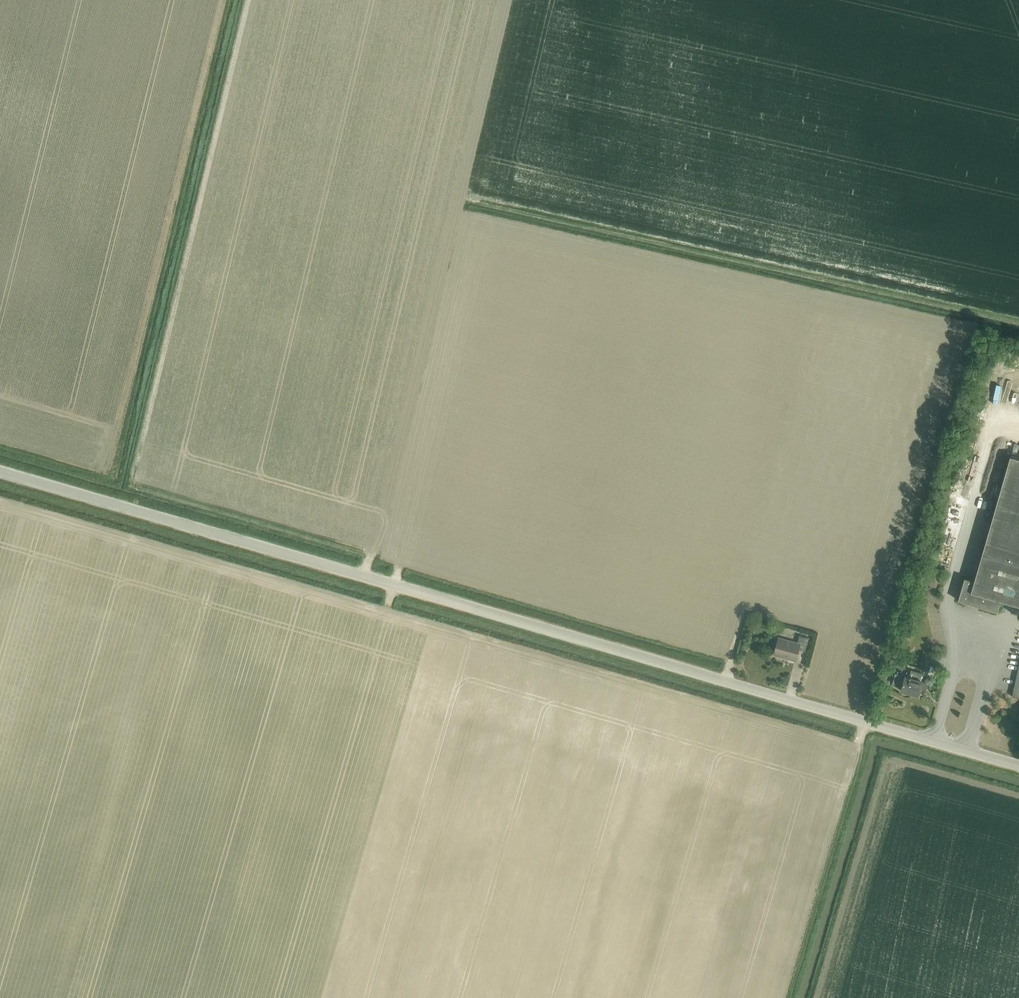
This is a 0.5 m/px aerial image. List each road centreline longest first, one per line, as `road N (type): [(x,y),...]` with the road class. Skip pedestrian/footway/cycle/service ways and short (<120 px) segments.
road 1 (unclassified): [(1018,765),(0,471)]

